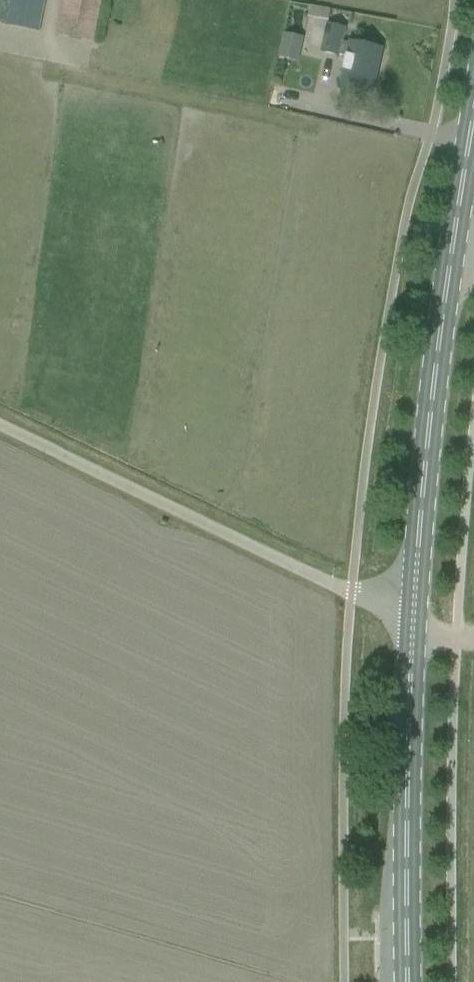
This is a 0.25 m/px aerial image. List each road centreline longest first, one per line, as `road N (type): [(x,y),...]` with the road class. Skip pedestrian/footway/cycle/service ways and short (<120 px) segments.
road 1 (primary): [(413,602),(435,370),(473,107)]
road 2 (unclassified): [(413,602),(351,592),(0,427)]
road 3 (primary): [(406,981),(413,602)]

